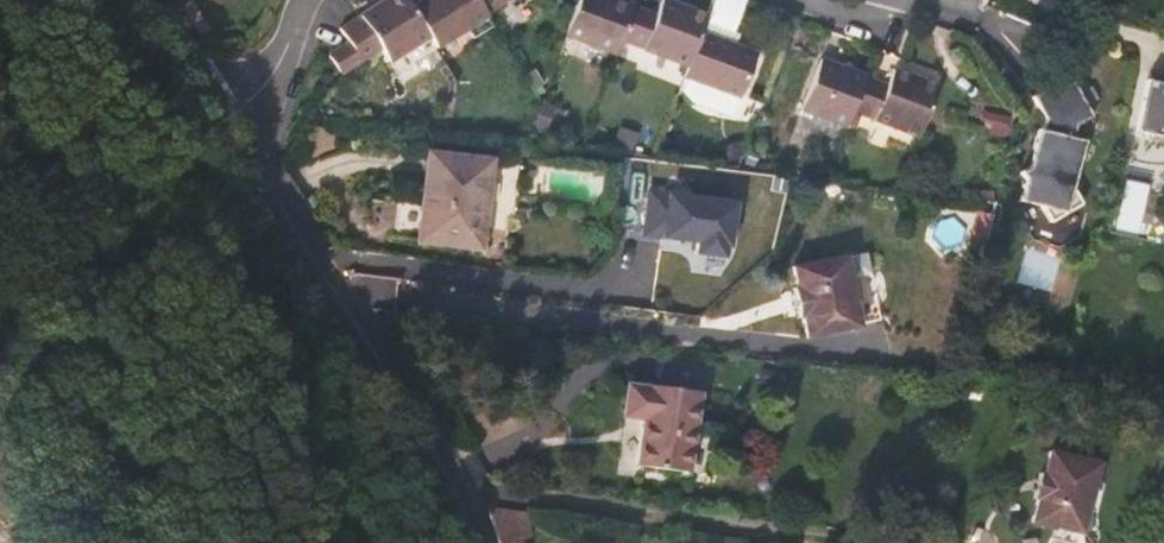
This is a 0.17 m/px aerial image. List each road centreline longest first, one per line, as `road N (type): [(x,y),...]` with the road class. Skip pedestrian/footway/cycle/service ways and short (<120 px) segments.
road 1 (residential): [(220,108),(470,542)]
road 2 (residential): [(306,0),(268,81),(220,108)]
road 3 (residential): [(149,0),(220,108)]

